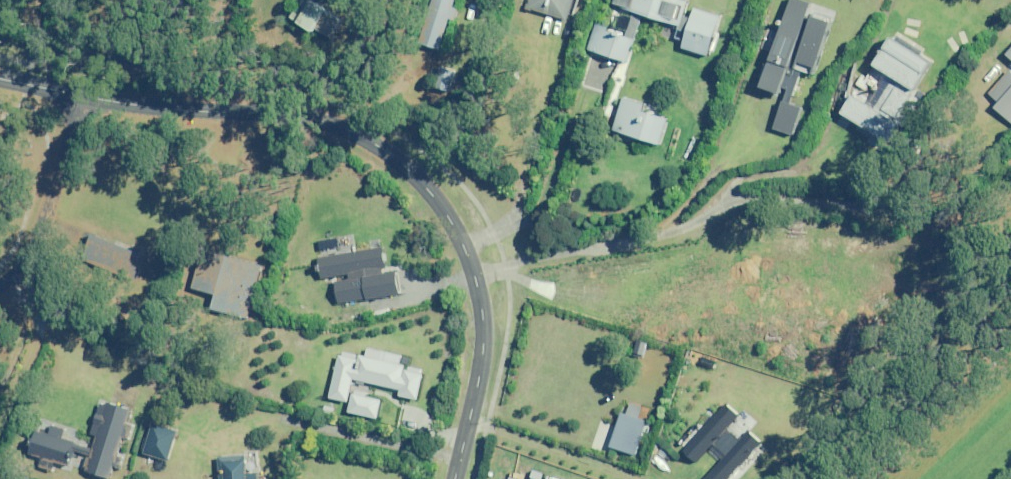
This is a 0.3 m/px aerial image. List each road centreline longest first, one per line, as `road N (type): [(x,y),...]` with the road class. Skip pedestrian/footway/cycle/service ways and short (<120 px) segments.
road 1 (tertiary): [(454,478),(472,405),(481,311),(462,248),(413,176),(356,136),(309,120),(80,97)]
road 2 (residential): [(80,97),(33,250),(0,287)]

